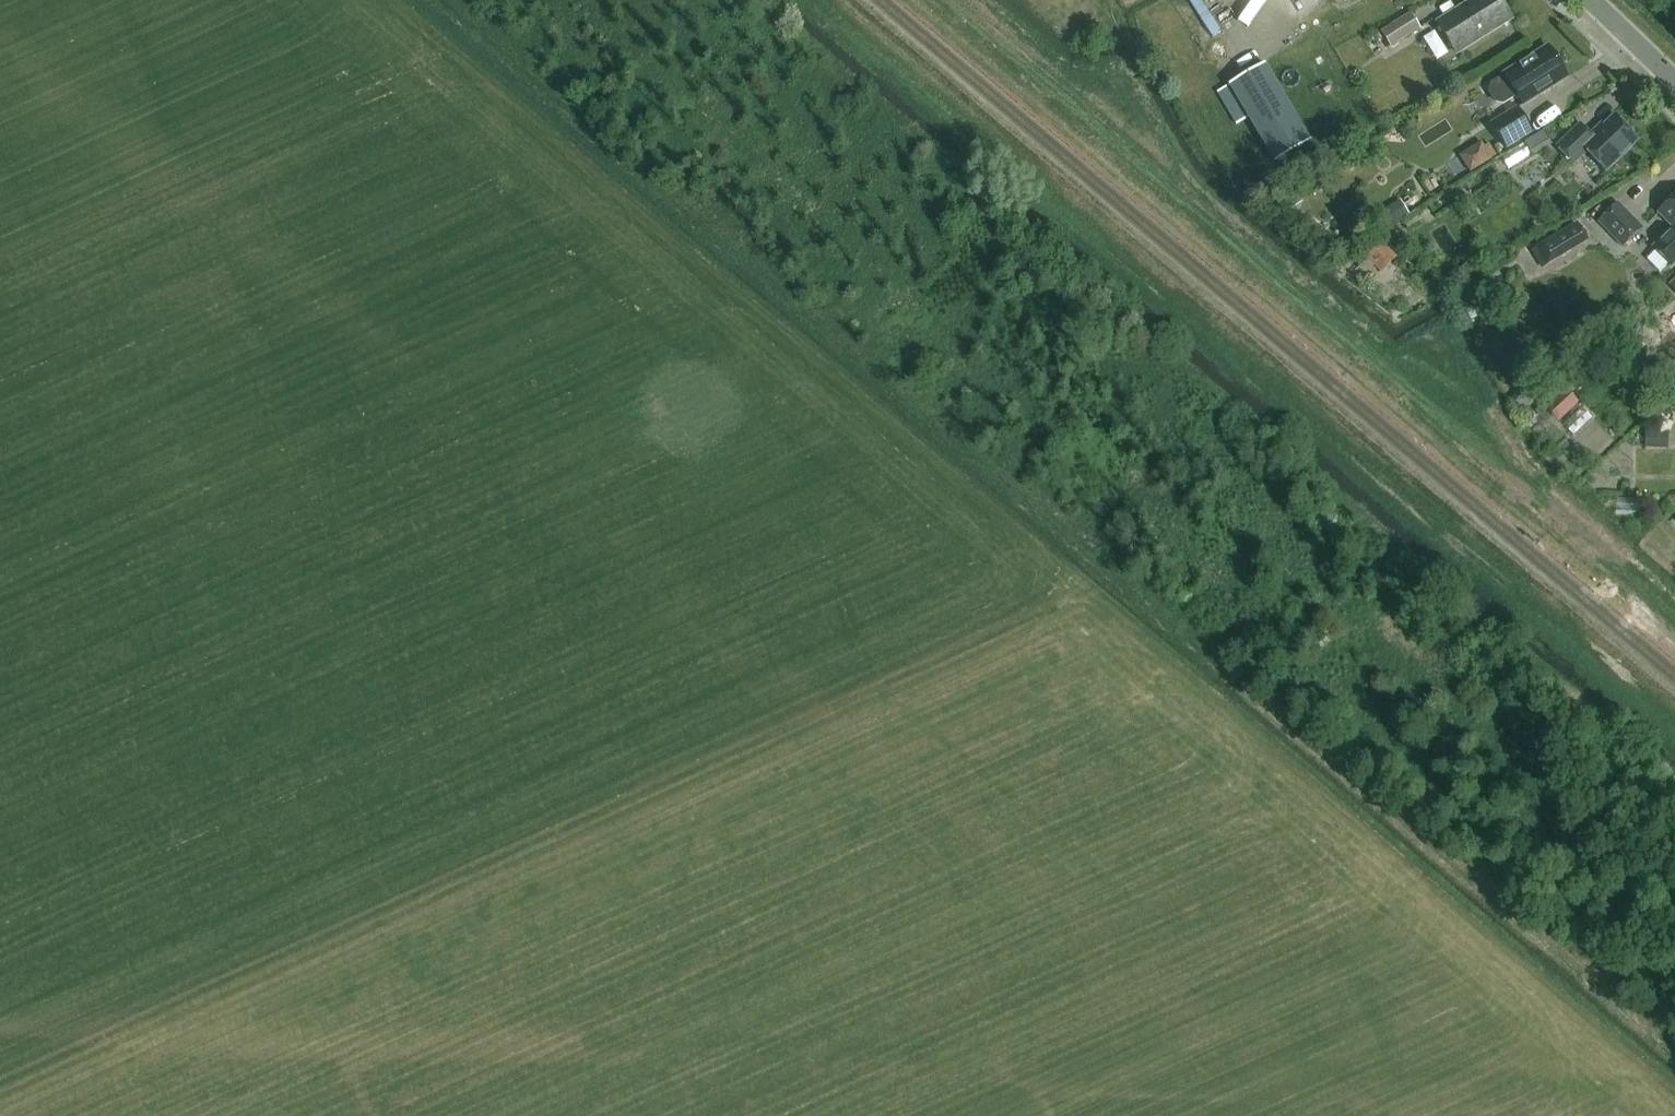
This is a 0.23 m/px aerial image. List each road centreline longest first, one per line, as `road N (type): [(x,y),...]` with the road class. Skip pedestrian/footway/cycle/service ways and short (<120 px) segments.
road 1 (unclassified): [(1674,85),(1589,0)]

